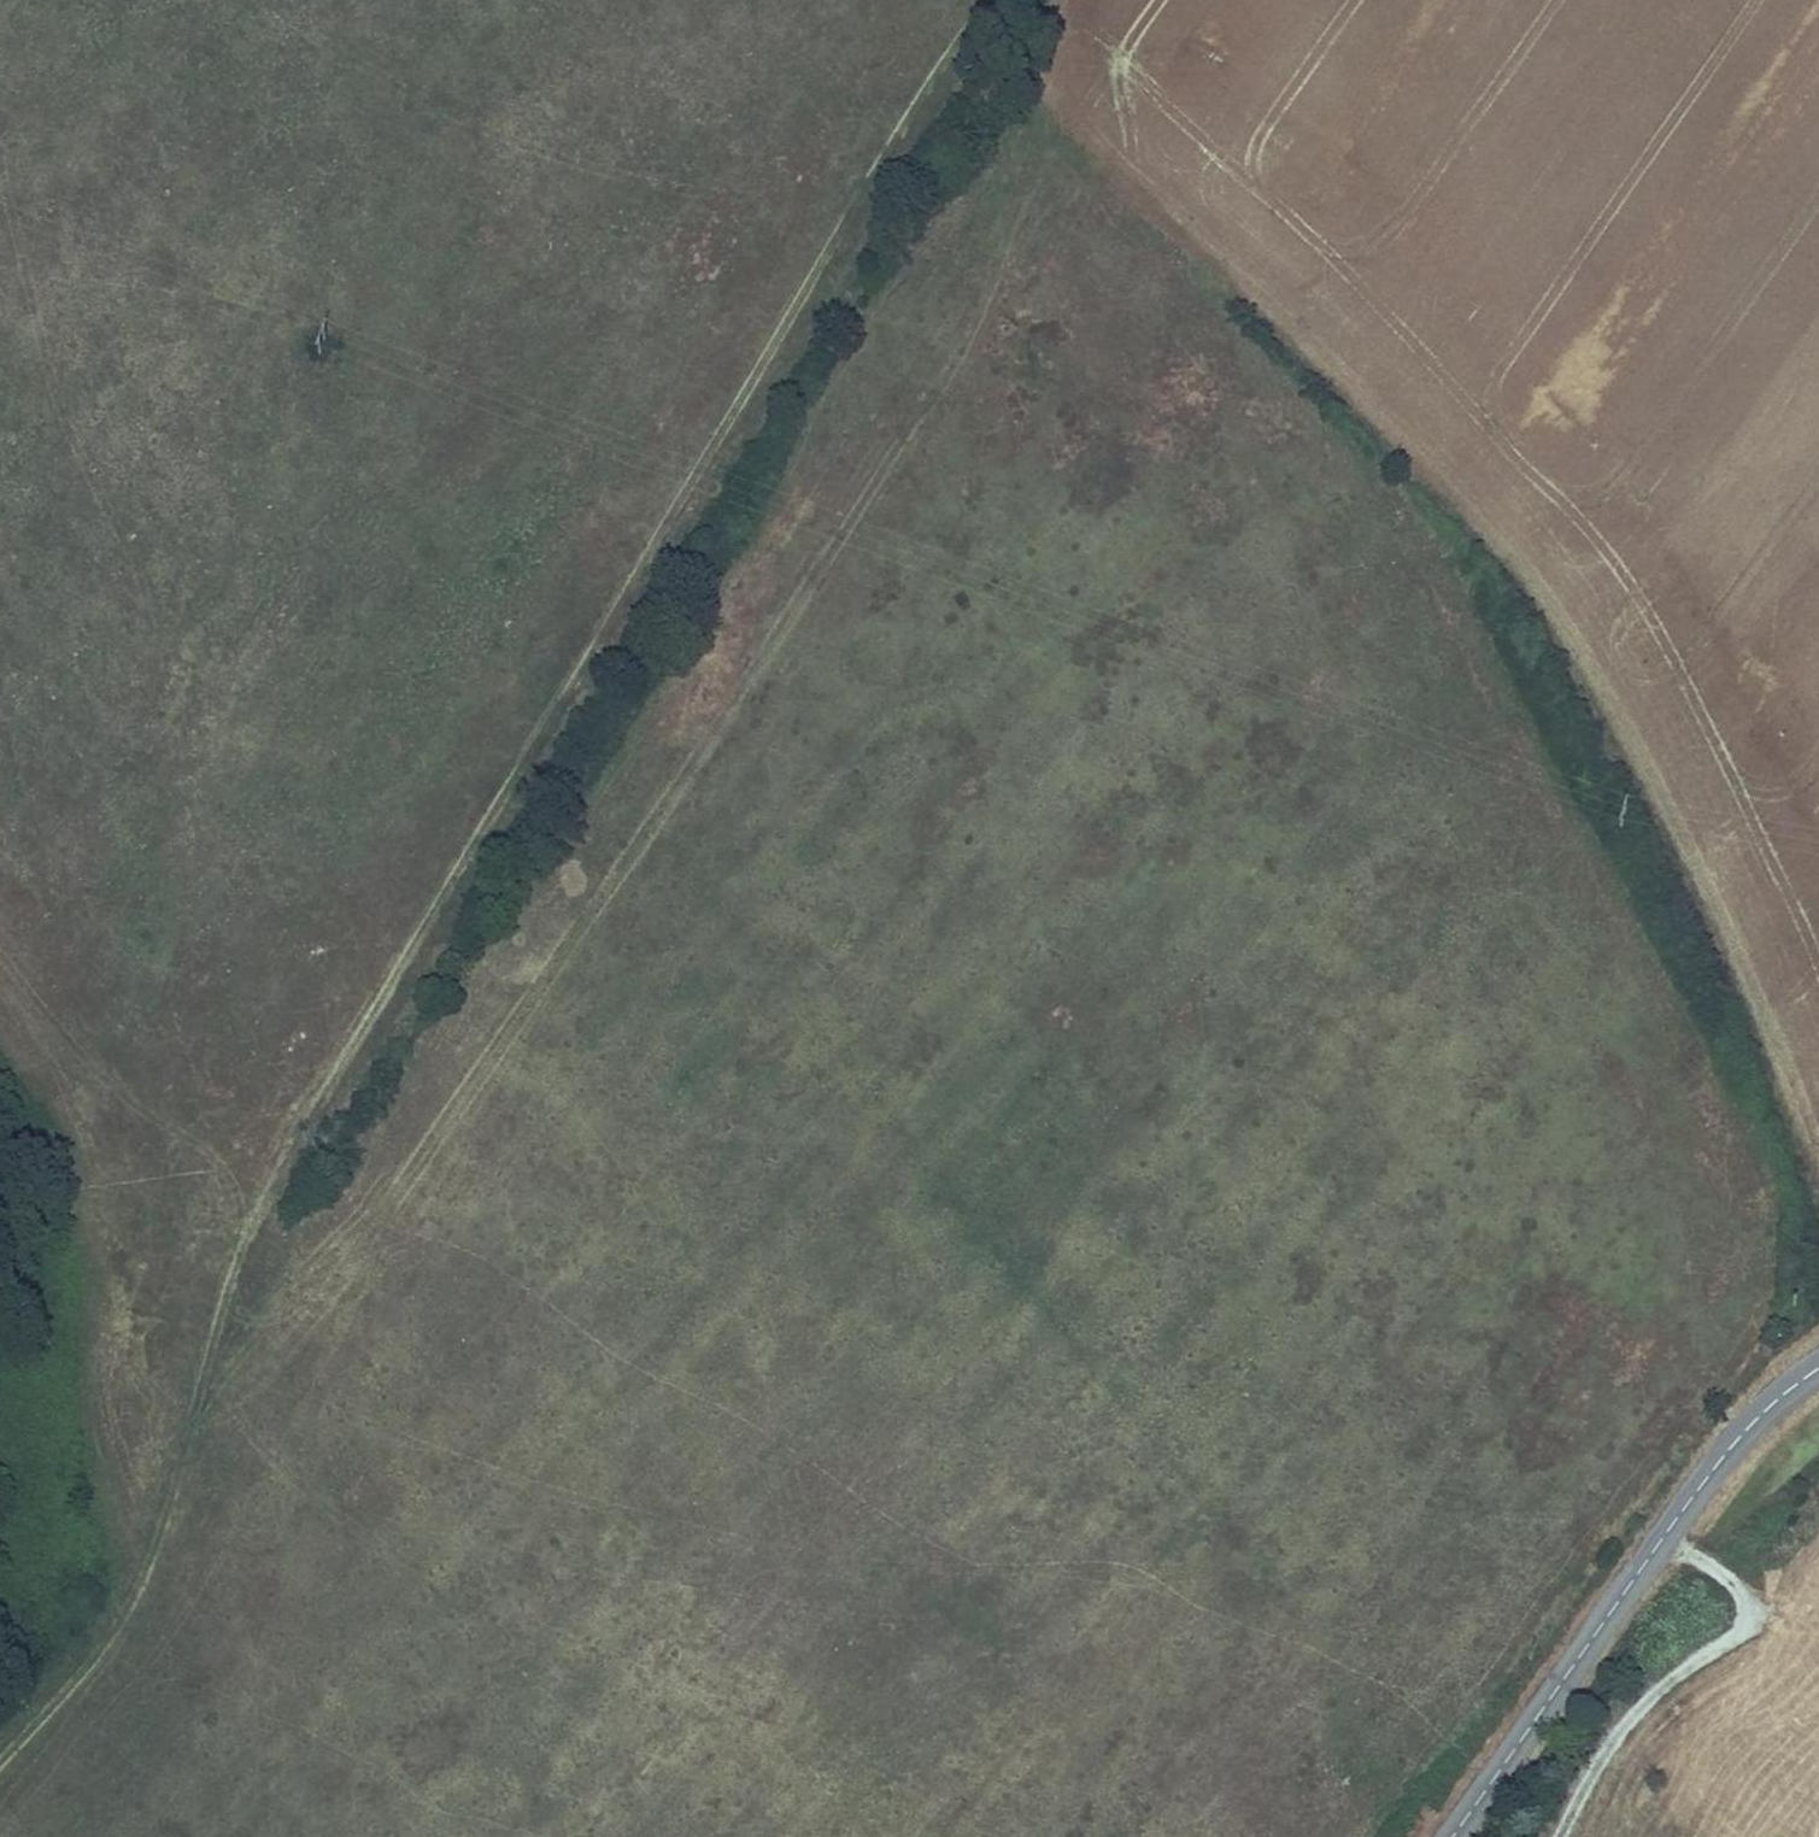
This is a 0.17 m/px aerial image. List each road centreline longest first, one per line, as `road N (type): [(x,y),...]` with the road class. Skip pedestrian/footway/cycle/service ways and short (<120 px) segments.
road 1 (track): [(1031,0),(538,735),(382,1042),(136,1588),(109,1637),(0,1769)]
road 2 (tertiary): [(1818,1358),(1756,1408),(1710,1462),(1444,1836)]

